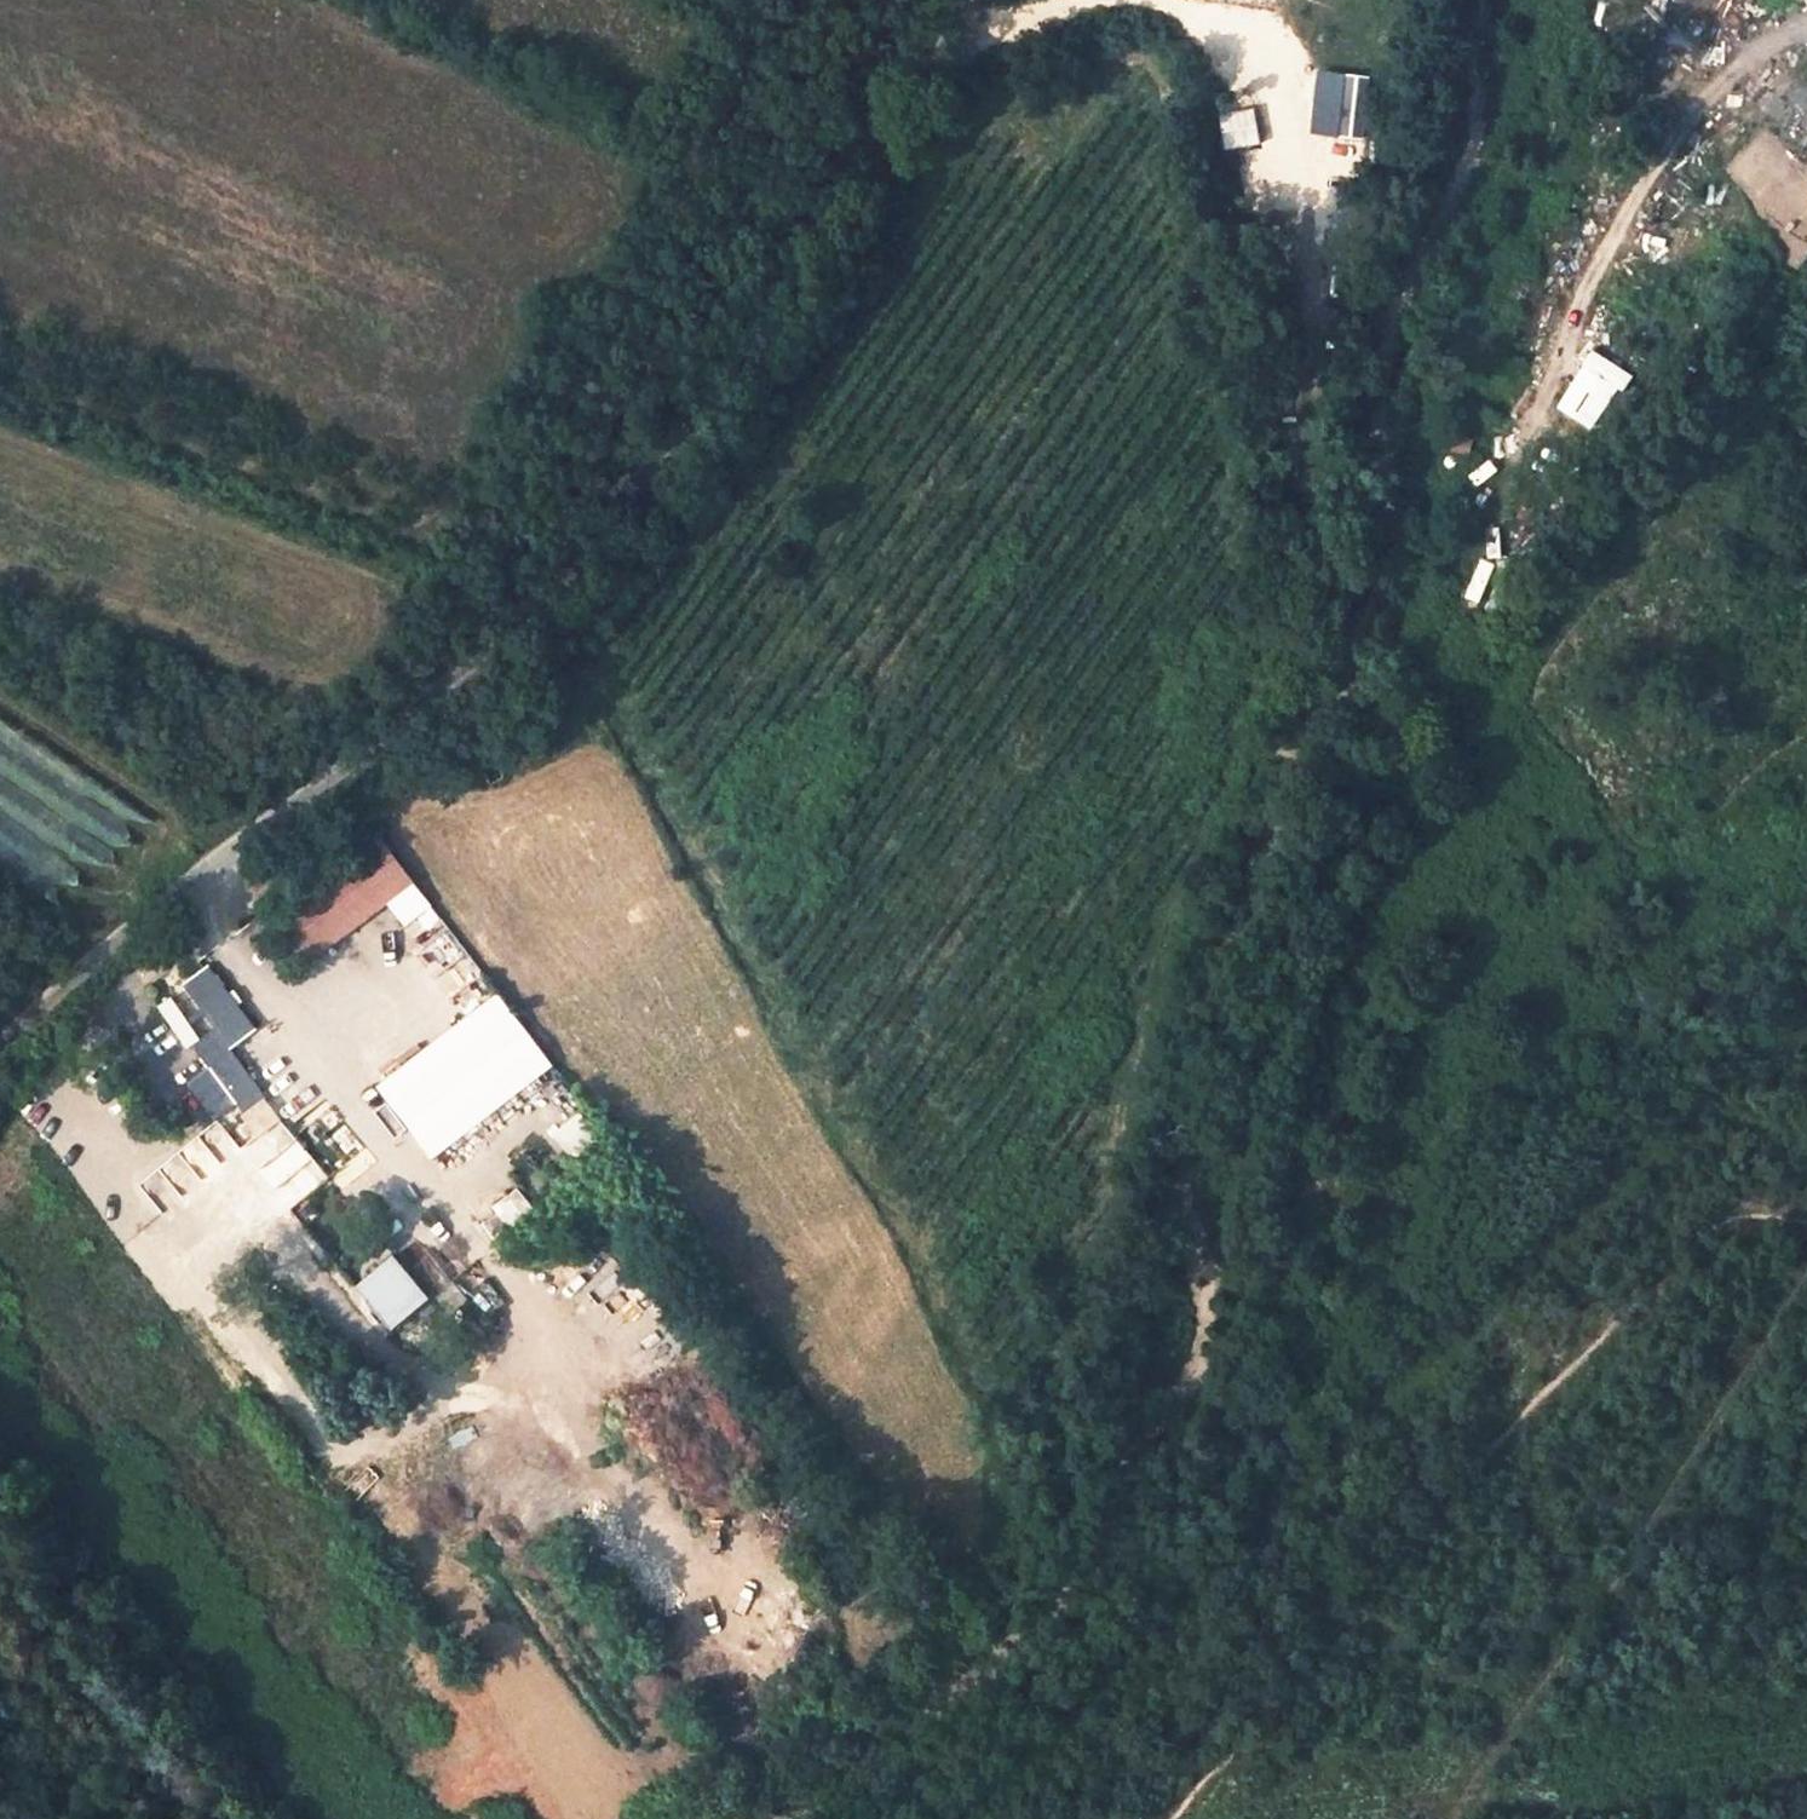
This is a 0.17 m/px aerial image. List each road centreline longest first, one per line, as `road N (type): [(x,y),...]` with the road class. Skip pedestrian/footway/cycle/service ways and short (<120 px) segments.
road 1 (unclassified): [(937,0),(659,451),(456,661),(137,909),(0,1034)]
road 2 (track): [(1806,1198),(1716,1226),(1665,1268),(1450,1485),(1177,1818)]
road 3 (track): [(1806,365),(1565,613),(1544,654),(1541,712),(1558,755),(1607,807),(1659,826),(1806,772)]
road 4 (track): [(1806,1281),(1445,1818)]

